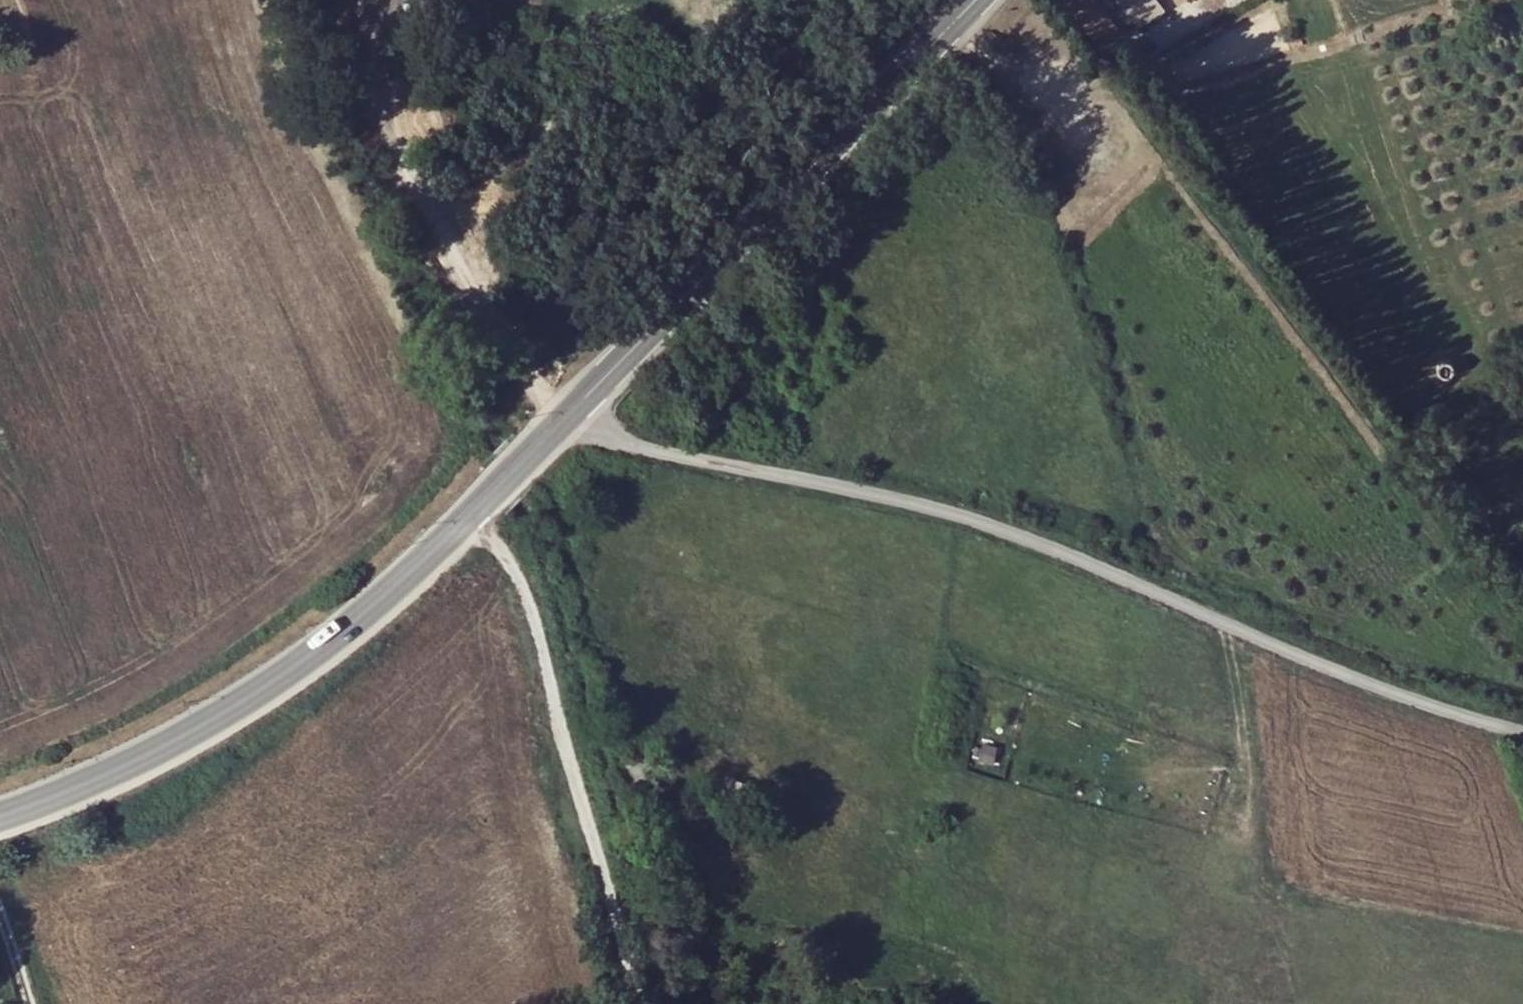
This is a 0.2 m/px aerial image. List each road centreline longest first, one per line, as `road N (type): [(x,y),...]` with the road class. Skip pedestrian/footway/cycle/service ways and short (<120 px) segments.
road 1 (unclassified): [(561,410),(707,460),(952,511),(1522,733)]
road 2 (secondary): [(0,812),(43,800),(275,682),(561,410)]
road 3 (secondary): [(561,410),(976,0)]

